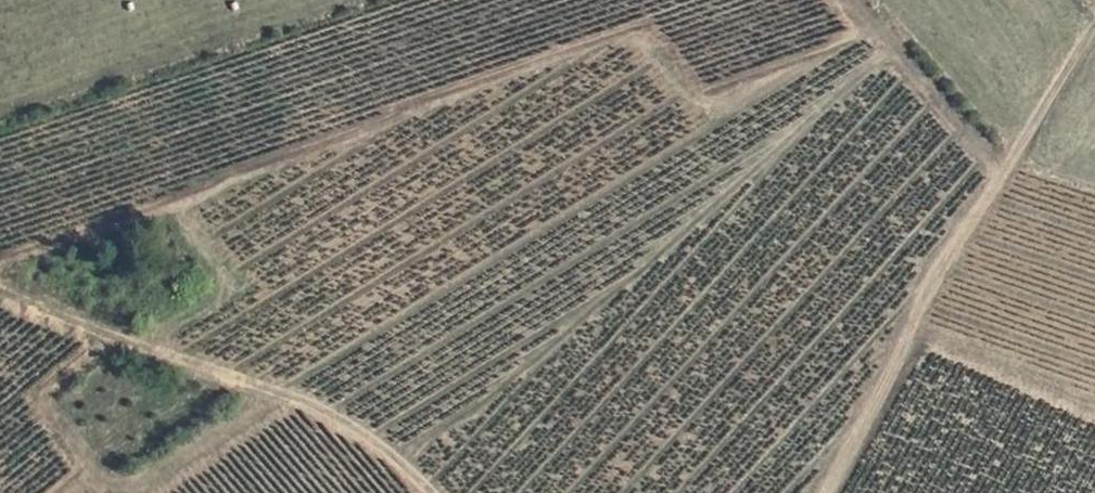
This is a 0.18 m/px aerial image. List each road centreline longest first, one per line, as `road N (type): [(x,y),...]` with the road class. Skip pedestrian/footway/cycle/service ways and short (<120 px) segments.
road 1 (track): [(1094,28),(944,265),(827,492)]
road 2 (track): [(434,492),(406,461),(296,394),(0,288)]

